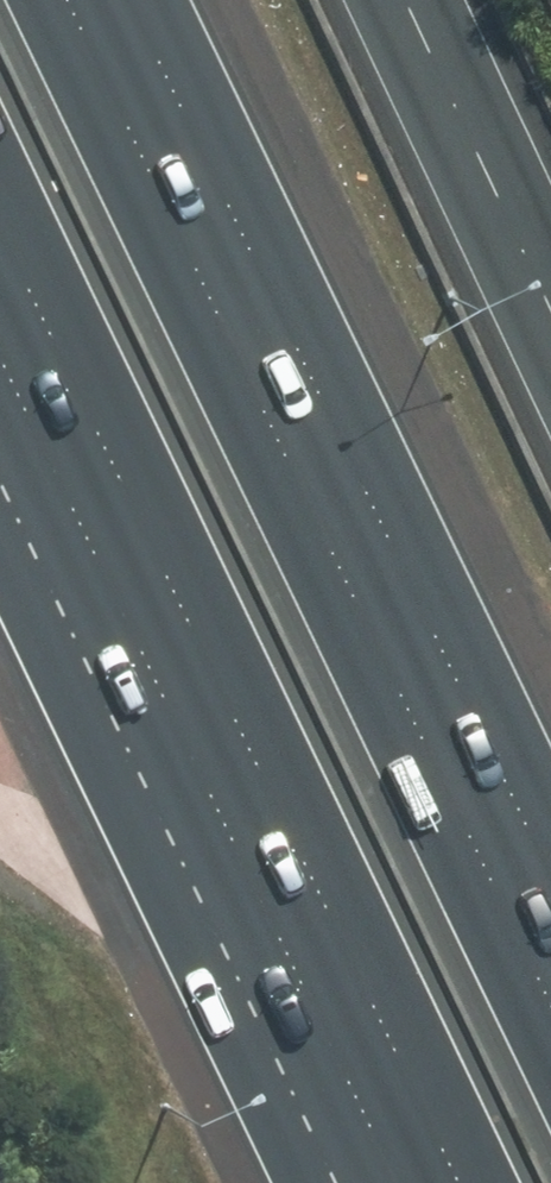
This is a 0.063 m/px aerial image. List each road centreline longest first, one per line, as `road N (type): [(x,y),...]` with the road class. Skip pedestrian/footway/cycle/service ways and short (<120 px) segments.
road 1 (motorway): [(66,0),(550,1009)]
road 2 (motorway): [(455,1182),(0,230)]

